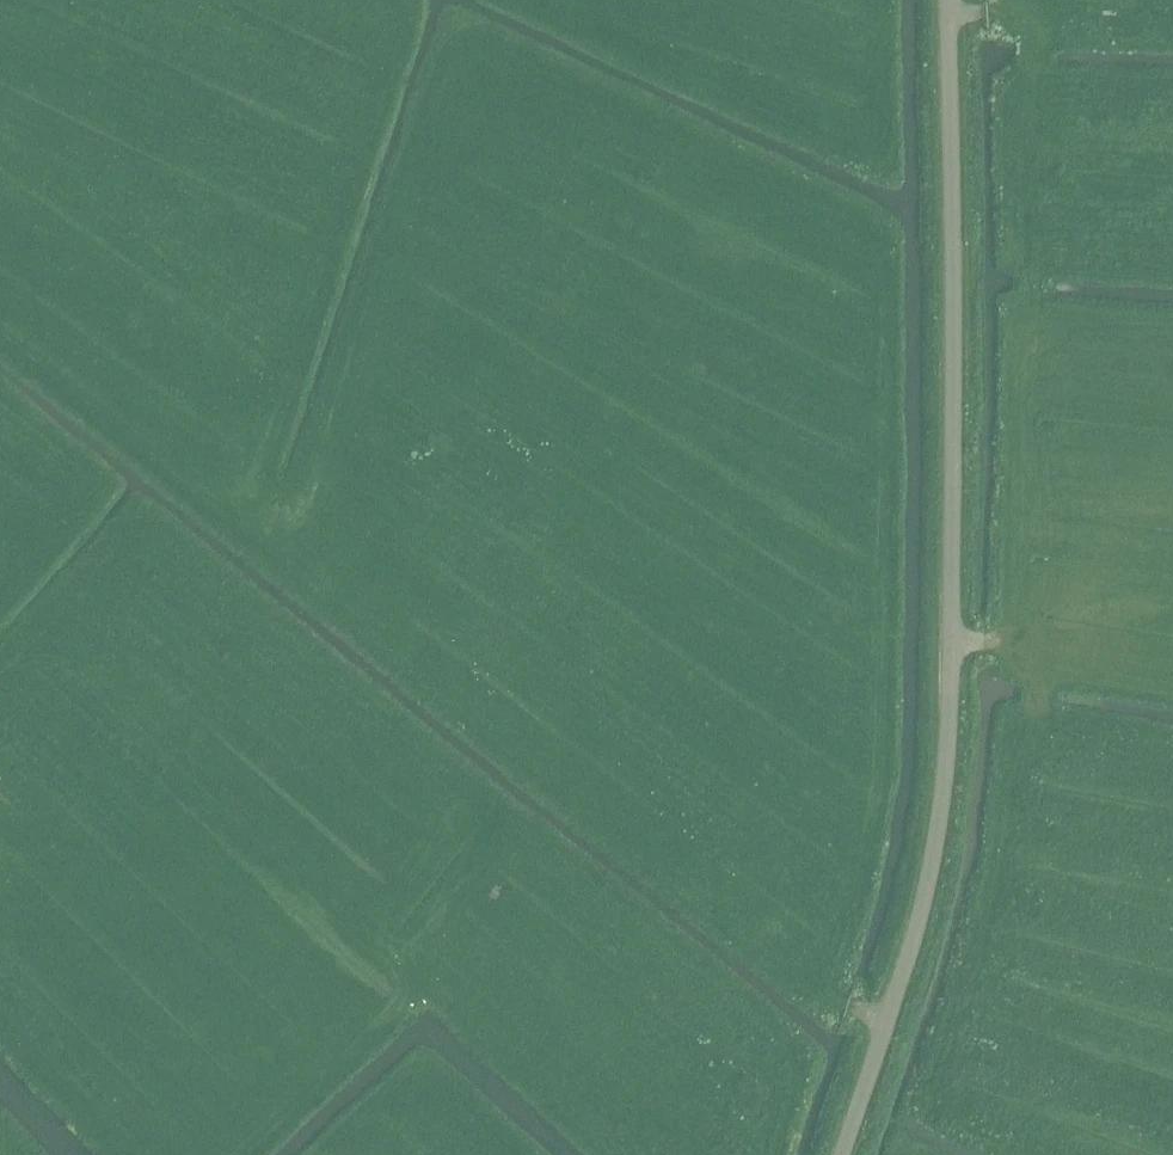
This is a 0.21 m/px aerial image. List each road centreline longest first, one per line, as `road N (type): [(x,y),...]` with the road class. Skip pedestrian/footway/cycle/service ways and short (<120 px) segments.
road 1 (unclassified): [(843,1154),(919,918),(940,825),(949,731),(949,0)]

